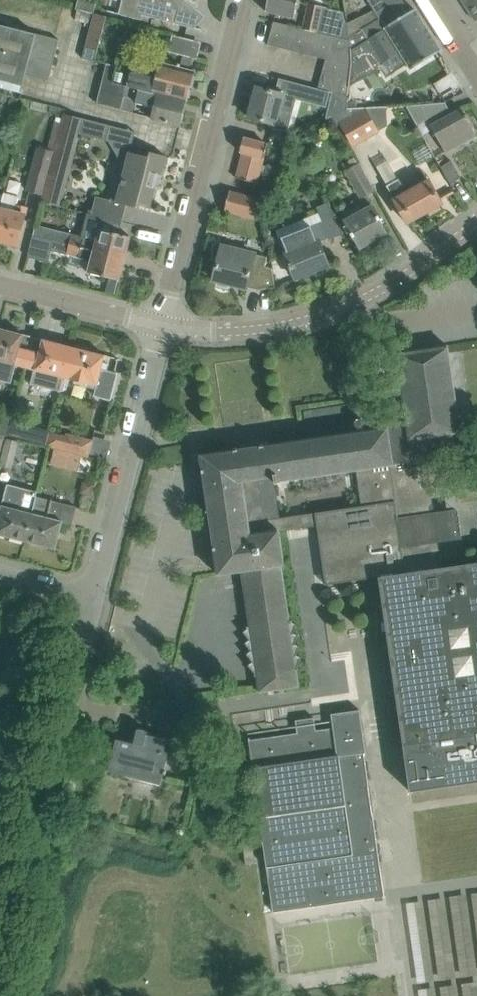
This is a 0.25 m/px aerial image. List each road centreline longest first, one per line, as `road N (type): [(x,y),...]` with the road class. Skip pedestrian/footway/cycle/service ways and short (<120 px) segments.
road 1 (residential): [(0,962),(93,598)]
road 2 (residential): [(162,326),(245,0)]
road 3 (residential): [(471,226),(348,307),(258,329),(162,326)]
road 4 (residential): [(93,598),(162,326)]
road 5 (residential): [(162,326),(0,284)]

